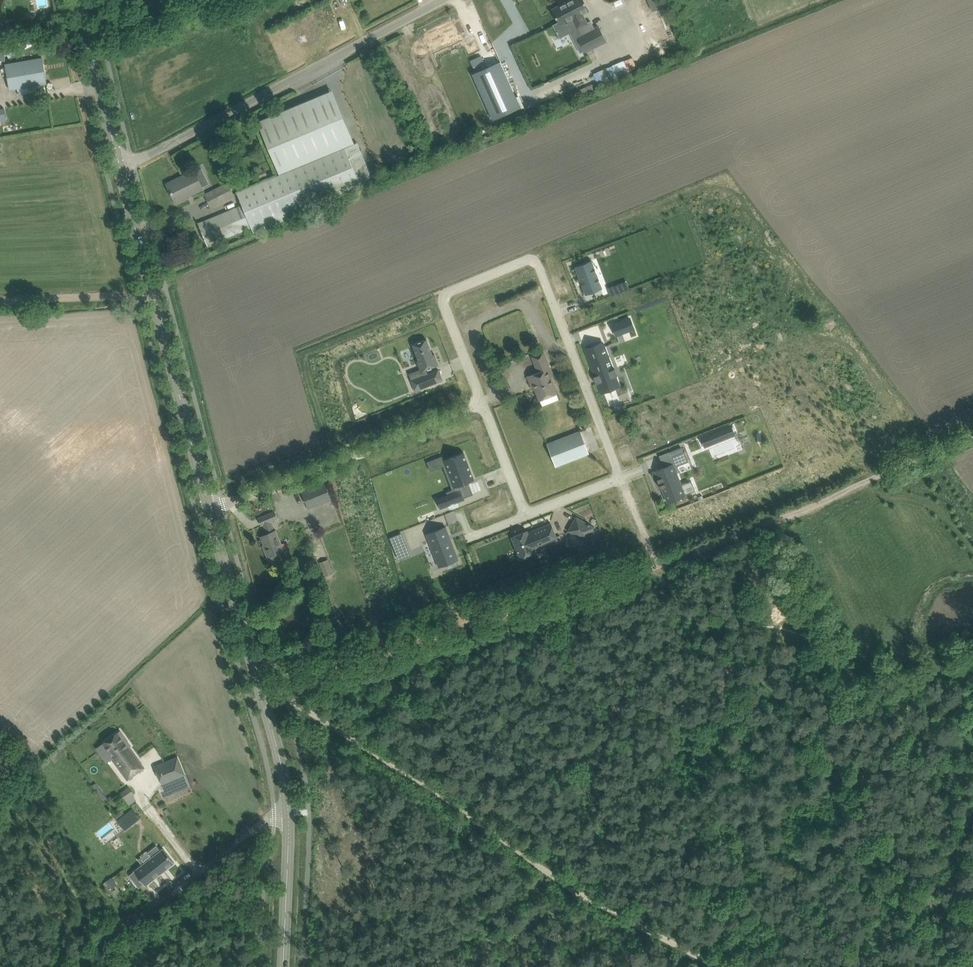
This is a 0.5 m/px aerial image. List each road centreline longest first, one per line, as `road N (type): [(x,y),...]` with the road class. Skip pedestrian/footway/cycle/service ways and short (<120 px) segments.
road 1 (residential): [(482,403),(444,296),(536,263),(618,477),(526,516)]
road 2 (track): [(283,692),(659,565)]
road 3 (unclassified): [(120,163),(442,0)]
road 4 (secondary): [(207,508),(120,163)]
road 5 (track): [(972,435),(659,565)]
road 6 (track): [(549,869),(283,692)]
road 7 (secondary): [(288,812),(284,772),(207,508)]
road 8 (residential): [(207,508),(482,403)]
road 9 (unclassified): [(69,966),(266,819),(288,812)]
road 10 (track): [(730,966),(549,869)]
road 11 (secondary): [(120,163),(81,0)]
road 12 (track): [(0,302),(166,288)]
road 13 (secondary): [(283,966),(288,812)]
road 14 (residential): [(526,516),(482,403)]

